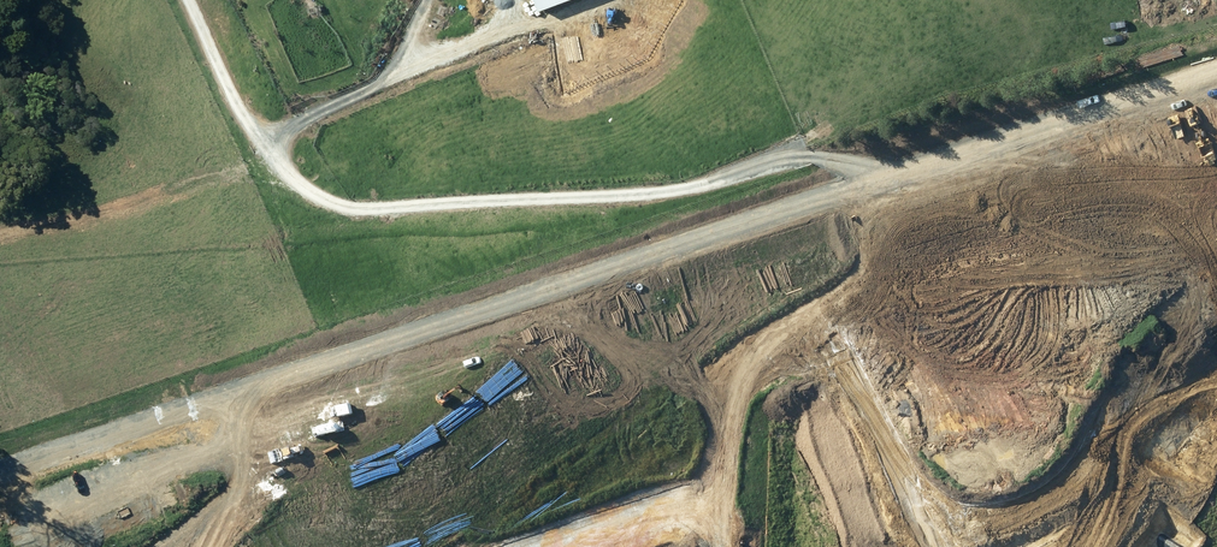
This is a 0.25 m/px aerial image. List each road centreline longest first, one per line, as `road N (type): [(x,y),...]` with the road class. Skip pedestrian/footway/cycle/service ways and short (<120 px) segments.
road 1 (unclassified): [(0,469),(876,167)]
road 2 (track): [(811,160),(632,197),(348,208),(303,192),(265,158),(190,0)]
road 3 (unclassified): [(876,167),(1216,60)]

